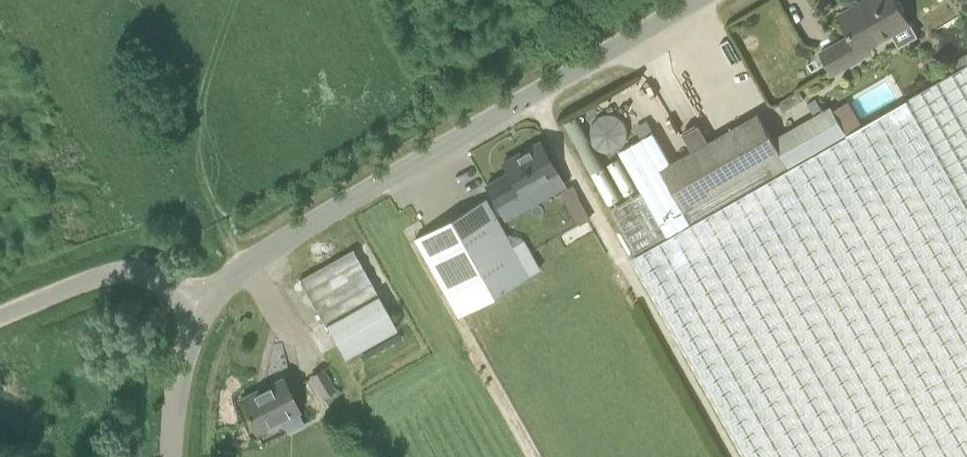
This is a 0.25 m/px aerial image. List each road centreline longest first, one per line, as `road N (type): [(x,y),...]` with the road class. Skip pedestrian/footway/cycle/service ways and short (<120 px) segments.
road 1 (unclassified): [(206,308),(245,266),(698,0)]
road 2 (unclassified): [(206,308),(133,273),(97,278),(0,318)]
road 3 (unclassified): [(170,456),(182,357),(206,308)]

